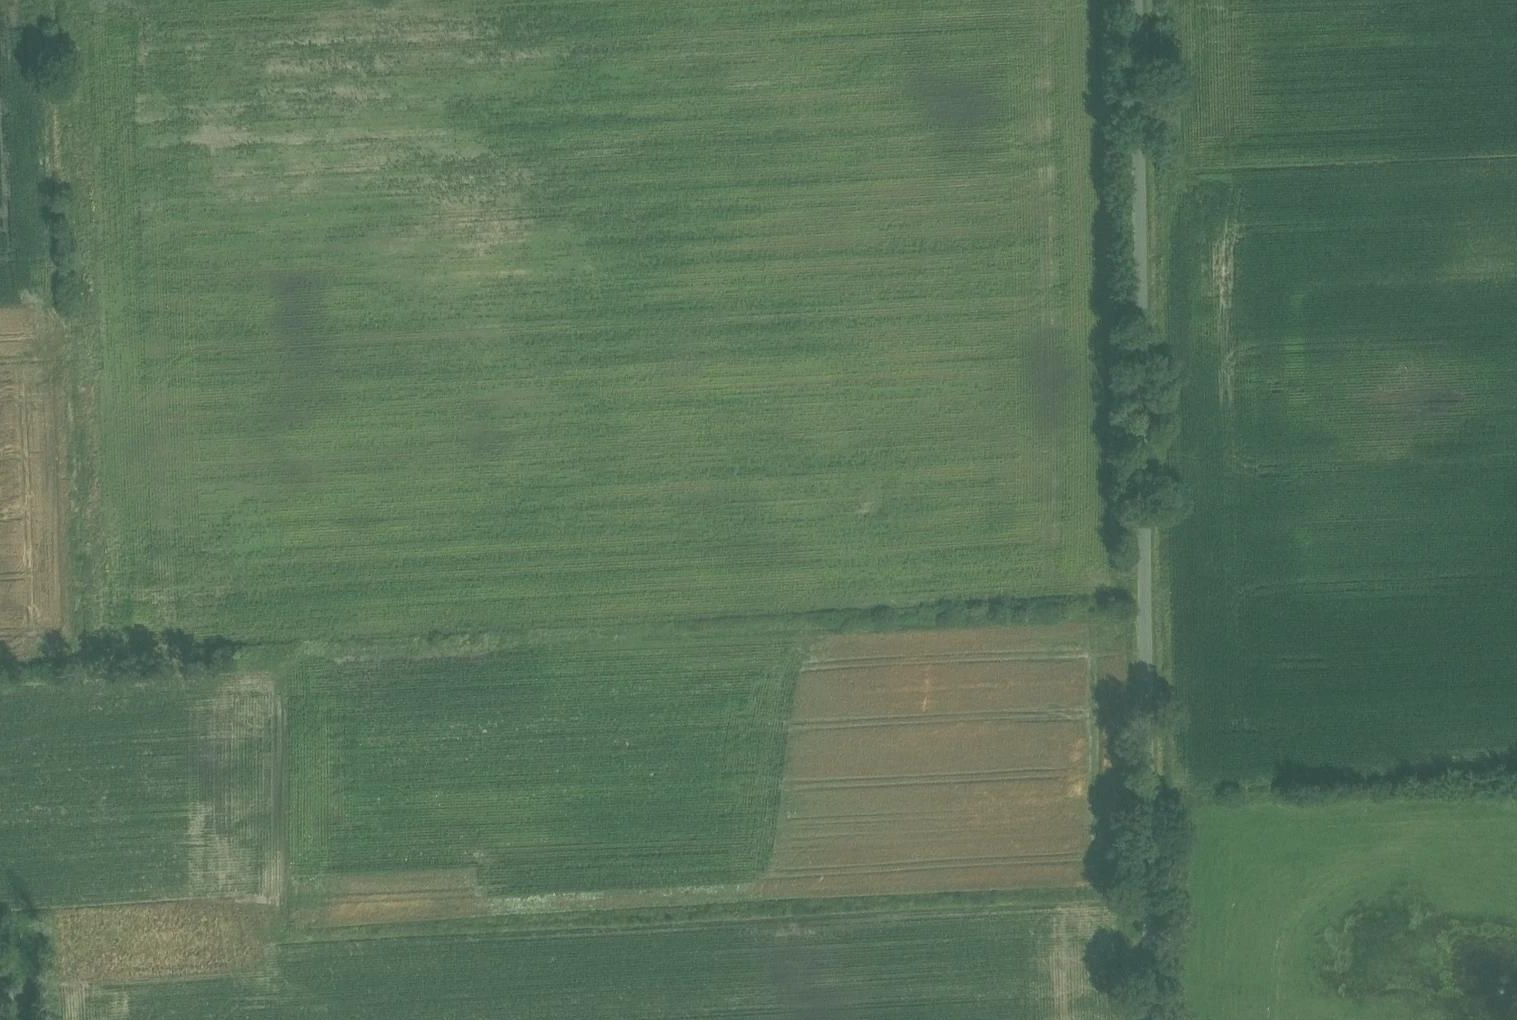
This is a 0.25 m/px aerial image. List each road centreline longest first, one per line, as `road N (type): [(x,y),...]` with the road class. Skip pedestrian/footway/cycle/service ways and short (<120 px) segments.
road 1 (unclassified): [(1137,0),(1152,1019)]

